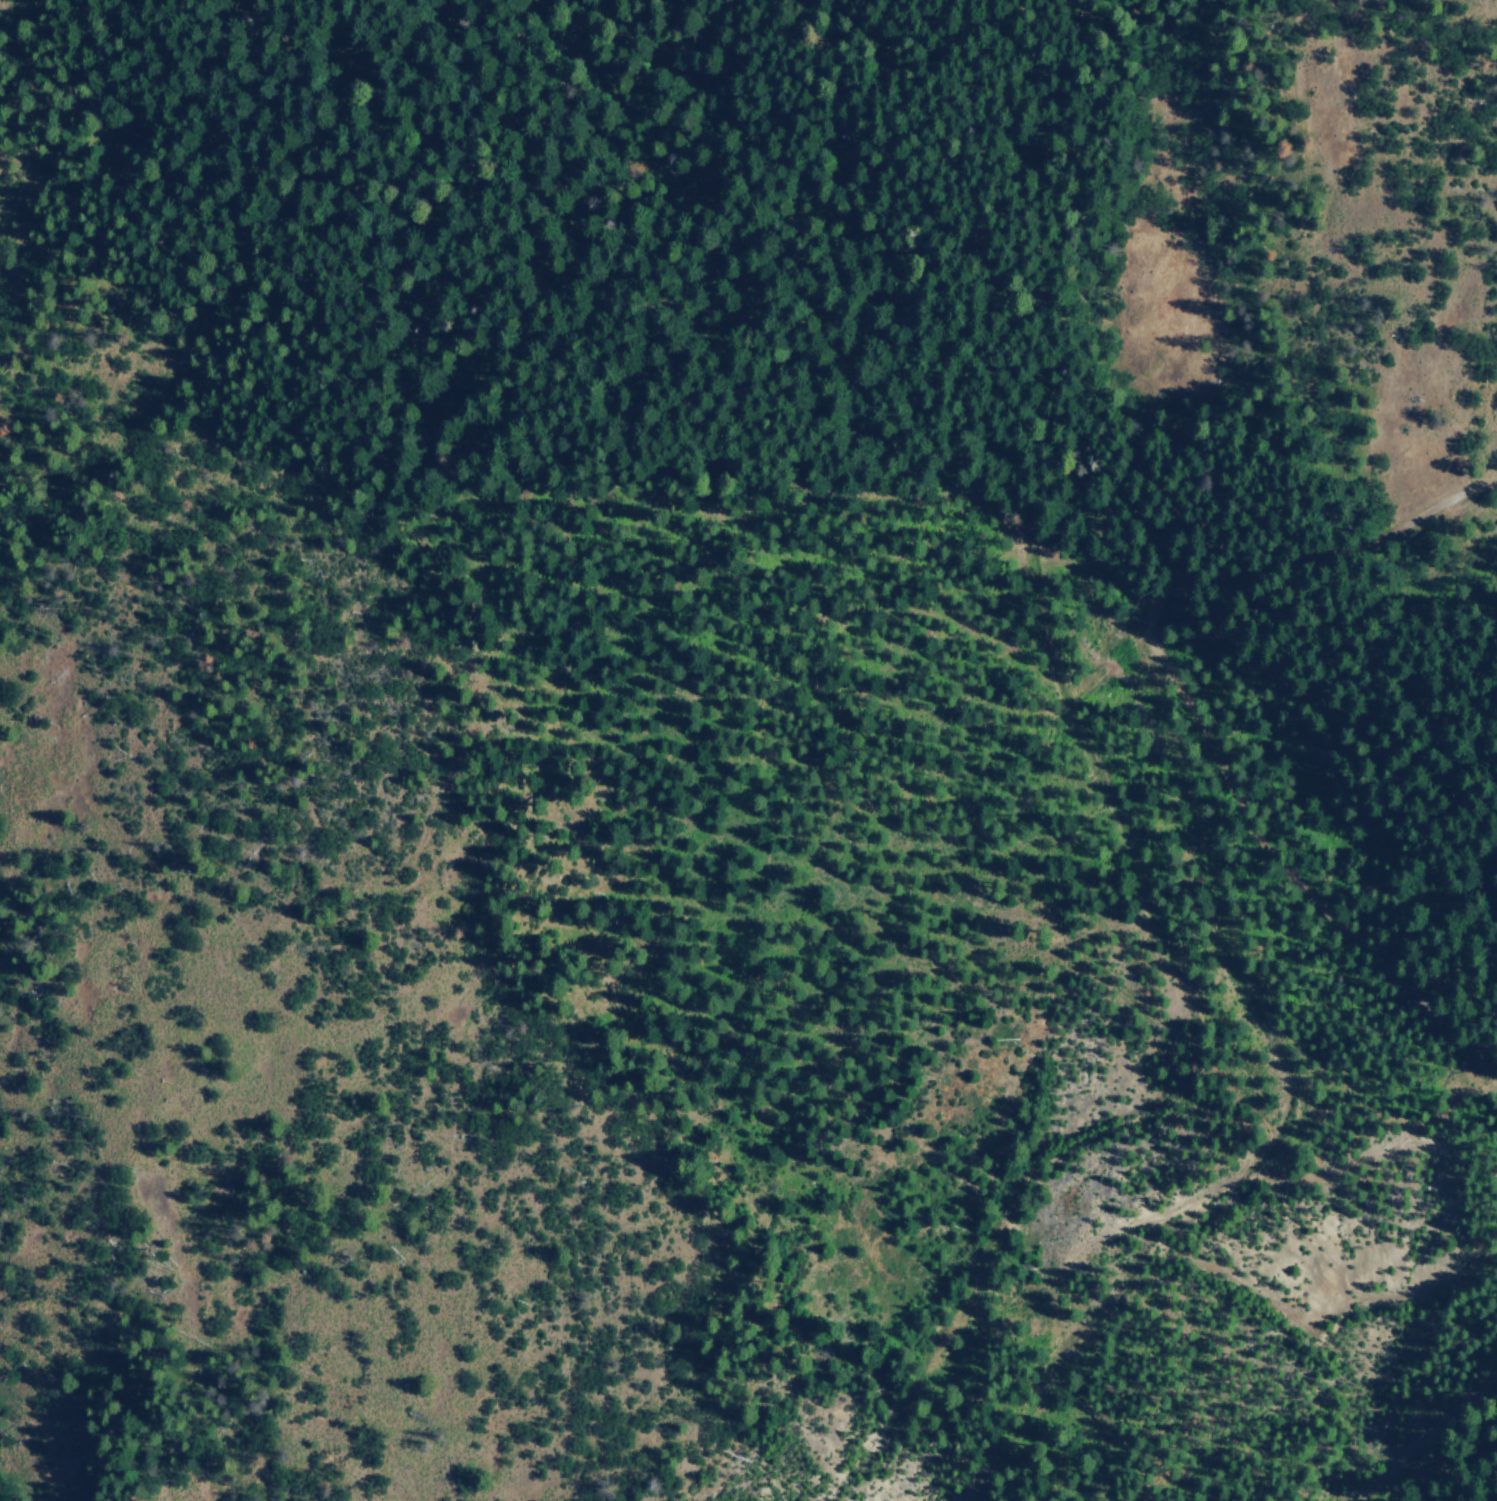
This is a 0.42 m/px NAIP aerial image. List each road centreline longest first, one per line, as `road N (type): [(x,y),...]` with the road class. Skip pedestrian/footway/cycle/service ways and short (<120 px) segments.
road 1 (track): [(1496,1087),(1151,641),(1150,615),(1202,574),(1279,563),(1496,485)]
road 2 (track): [(1356,1500),(1496,1373)]

